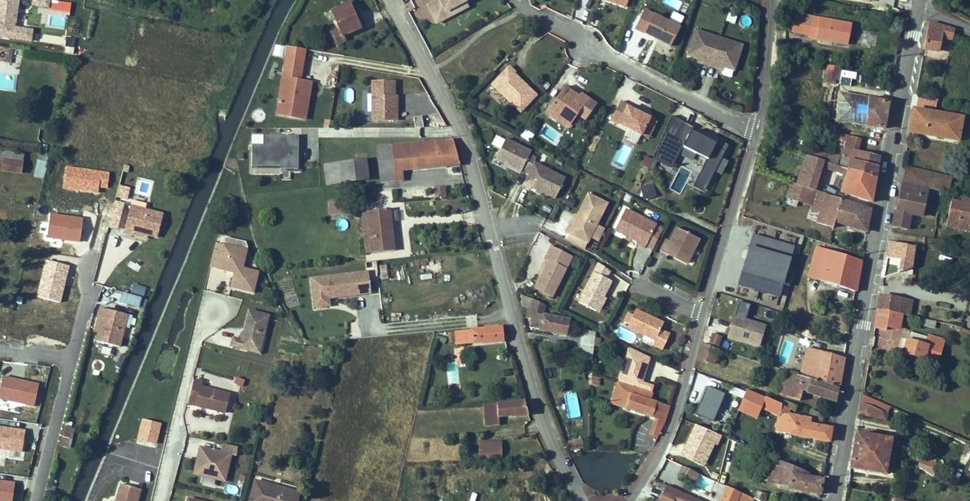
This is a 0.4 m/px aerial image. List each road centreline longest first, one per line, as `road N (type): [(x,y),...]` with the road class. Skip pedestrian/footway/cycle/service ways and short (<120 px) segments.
road 1 (unclassified): [(390,0),(468,153),(540,415),(581,500)]
road 2 (secondary): [(918,1),(828,500)]
road 3 (residential): [(753,126),(679,403),(632,500)]
road 4 (residential): [(753,126),(516,0)]
road 5 (residential): [(36,500),(94,286)]
road 6 (residential): [(157,500),(203,294)]
road 7 (residential): [(769,0),(753,126)]

